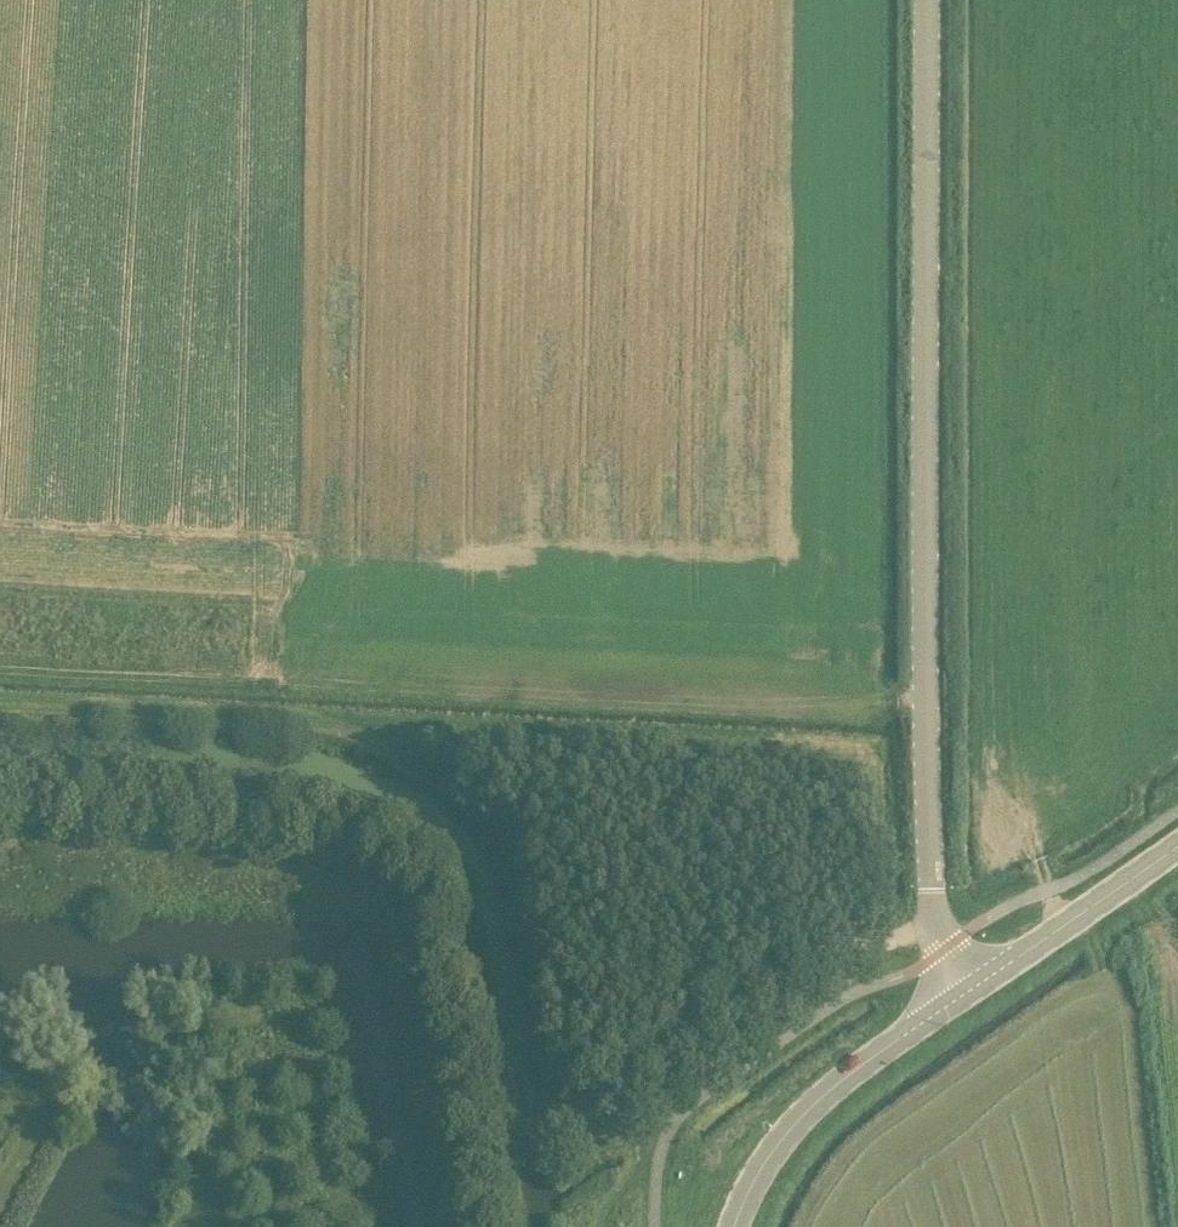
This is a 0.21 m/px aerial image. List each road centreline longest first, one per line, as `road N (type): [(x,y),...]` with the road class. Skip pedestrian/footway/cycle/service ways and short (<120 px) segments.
road 1 (unclassified): [(967,991),(934,922),(928,0)]
road 2 (secondary): [(733,1226),(769,1154),(798,1120),(967,991)]
road 3 (secondary): [(967,991),(1177,844)]

